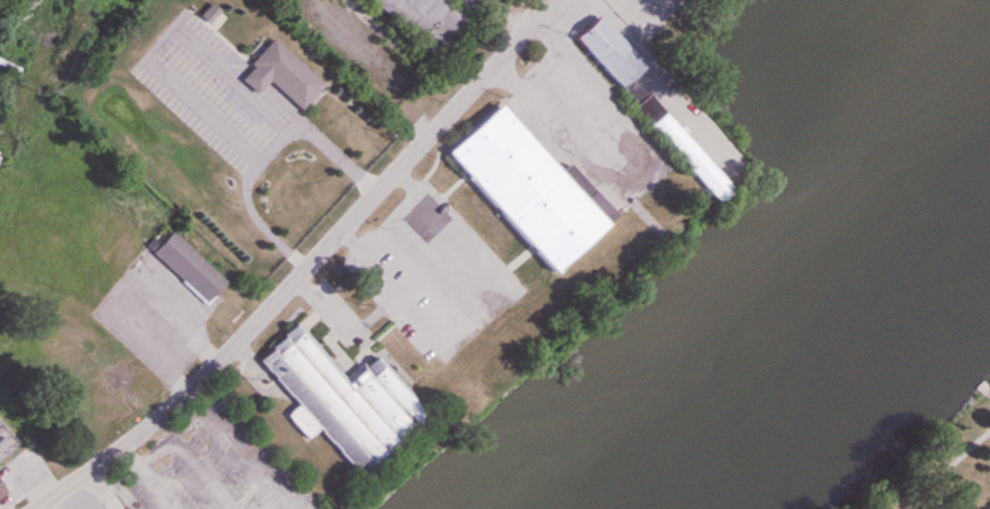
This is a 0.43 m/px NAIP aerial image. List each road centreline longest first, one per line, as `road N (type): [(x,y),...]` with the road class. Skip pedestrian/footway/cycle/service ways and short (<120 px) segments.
road 1 (residential): [(37,508),(124,447),(250,329),(555,0)]

